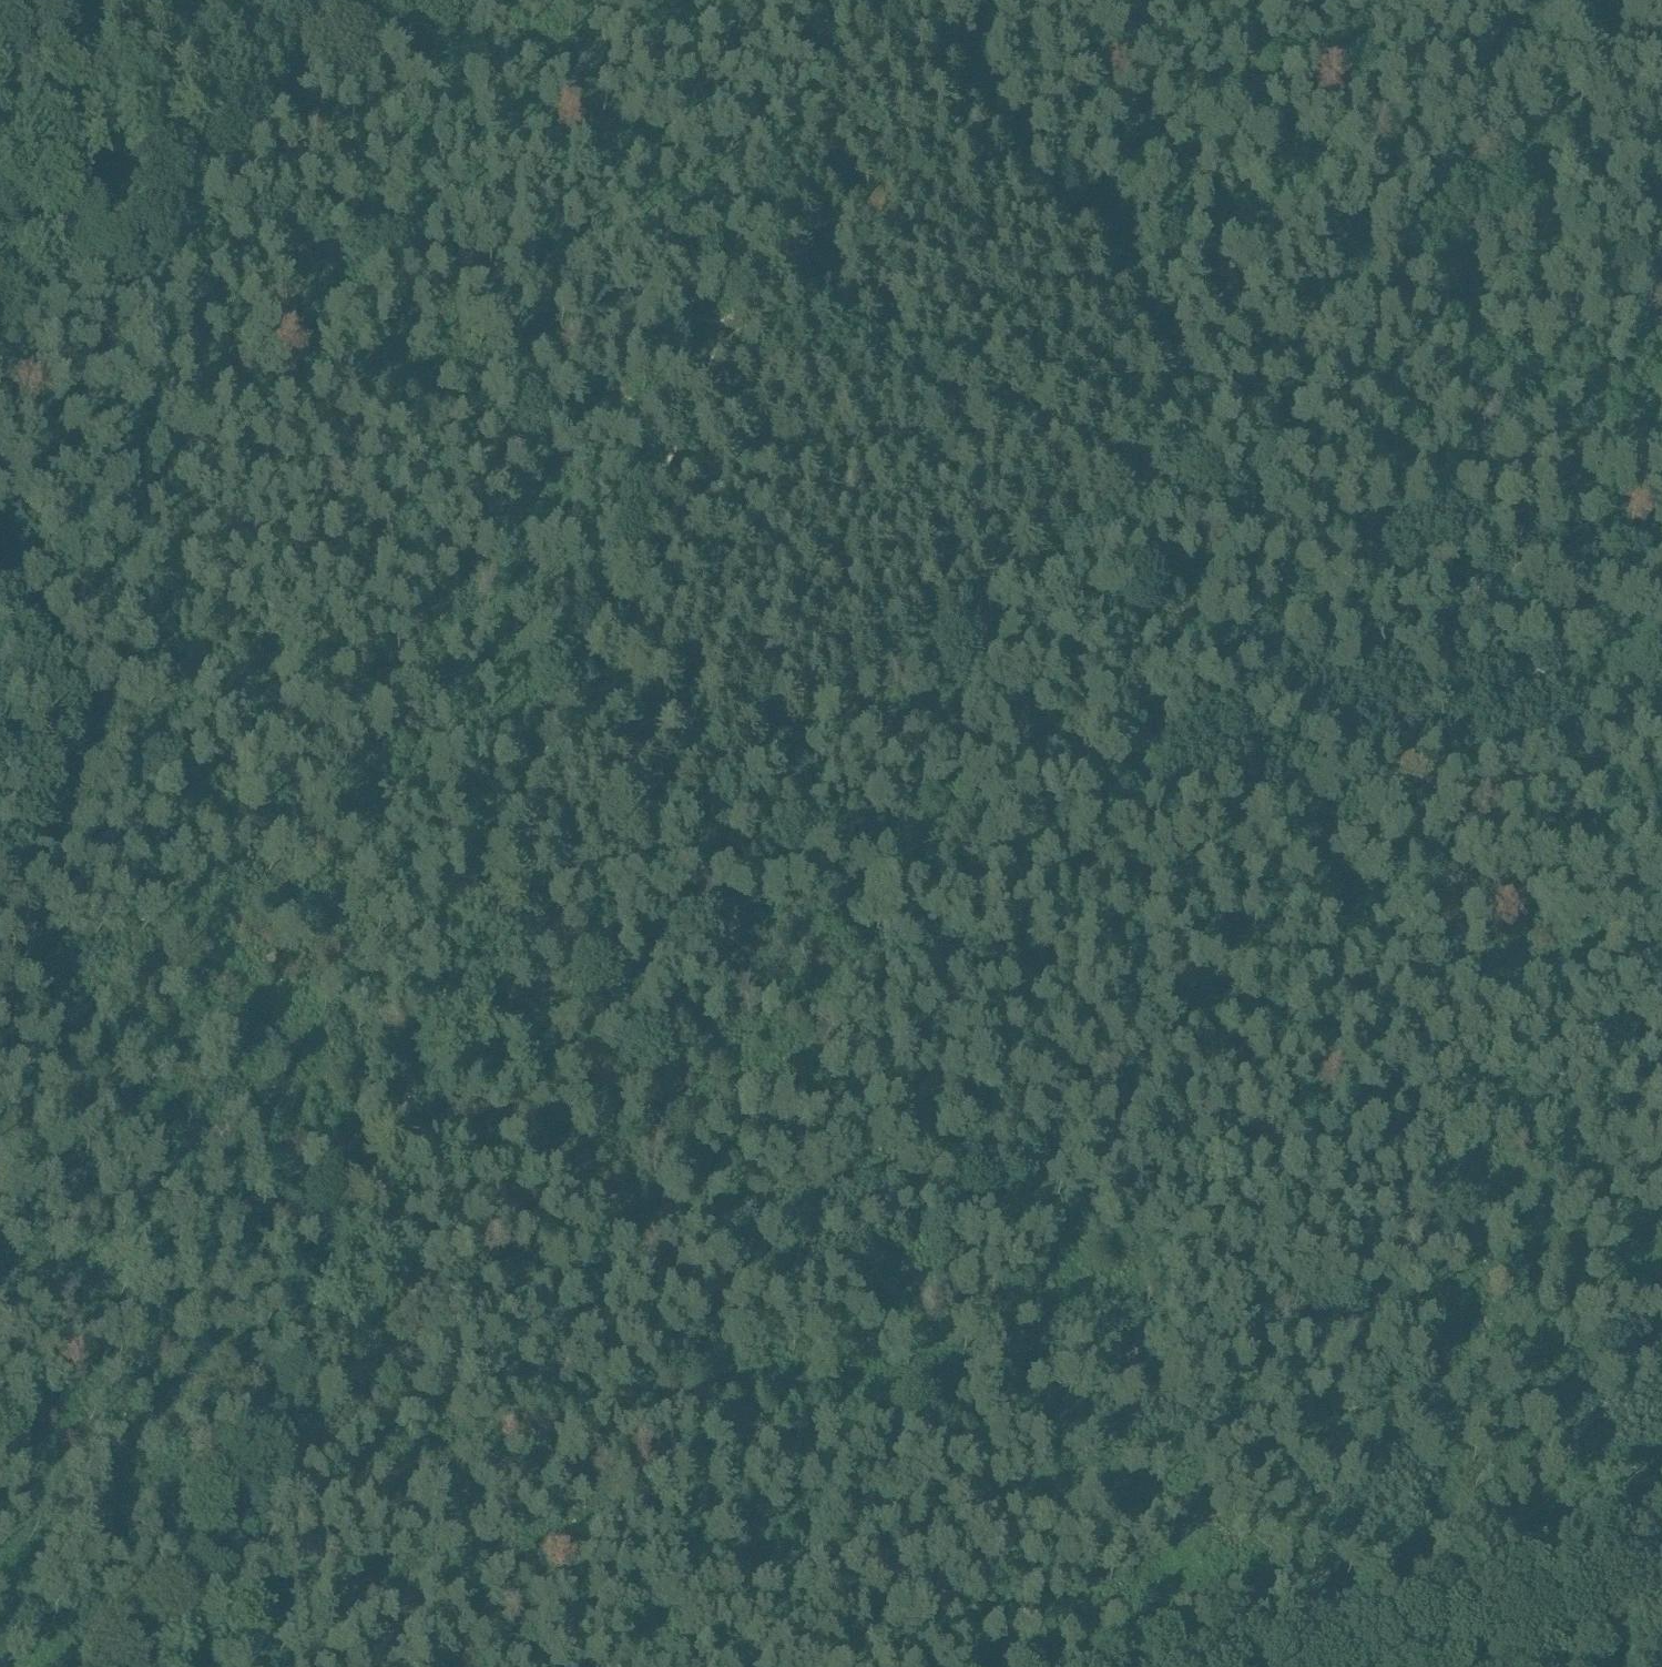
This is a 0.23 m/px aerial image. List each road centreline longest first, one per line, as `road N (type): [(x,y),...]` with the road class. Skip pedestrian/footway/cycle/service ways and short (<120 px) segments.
road 1 (track): [(144,1666),(746,313),(867,0)]
road 2 (track): [(1661,1599),(1443,1666)]

